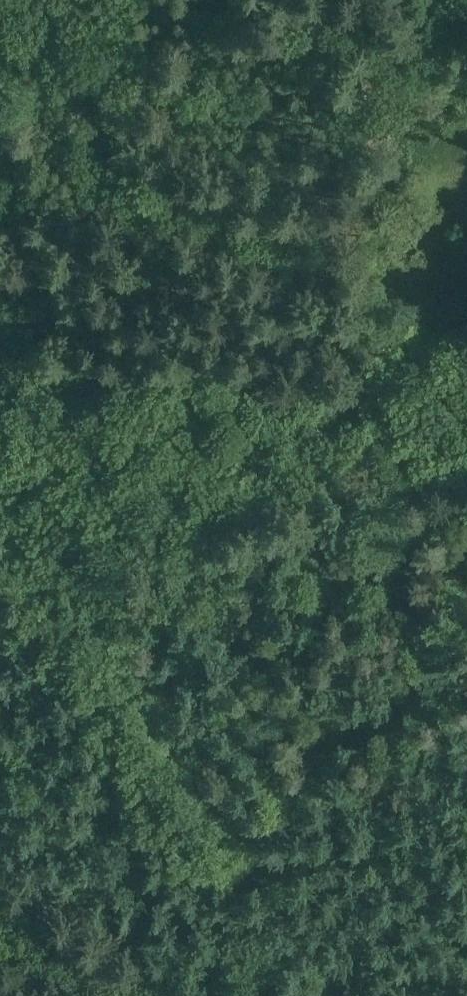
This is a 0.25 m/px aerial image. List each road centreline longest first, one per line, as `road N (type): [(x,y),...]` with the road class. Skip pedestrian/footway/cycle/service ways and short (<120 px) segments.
road 1 (track): [(0,579),(229,517),(308,486),(466,463)]
road 2 (track): [(164,995),(0,889)]

